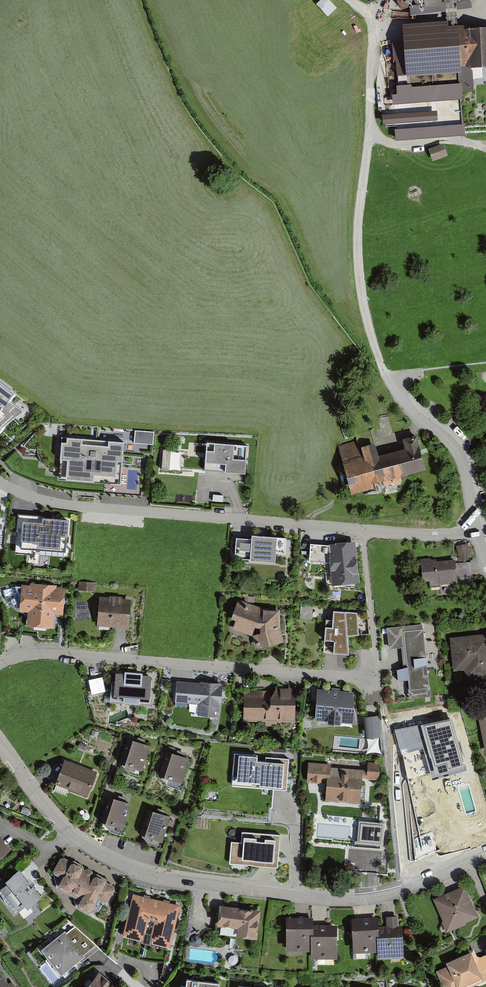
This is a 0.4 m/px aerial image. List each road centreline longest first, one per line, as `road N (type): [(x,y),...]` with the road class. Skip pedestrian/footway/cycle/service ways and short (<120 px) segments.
road 1 (residential): [(0,483),(61,505),(427,536),(476,531)]
road 2 (residential): [(70,836),(138,874),(349,900),(402,892),(485,855)]
road 3 (residential): [(374,680),(54,653),(0,664)]
road 4 (track): [(375,23),(358,250),(366,316),(386,376)]
road 5 (residential): [(476,531),(457,451),(394,385),(420,374)]

